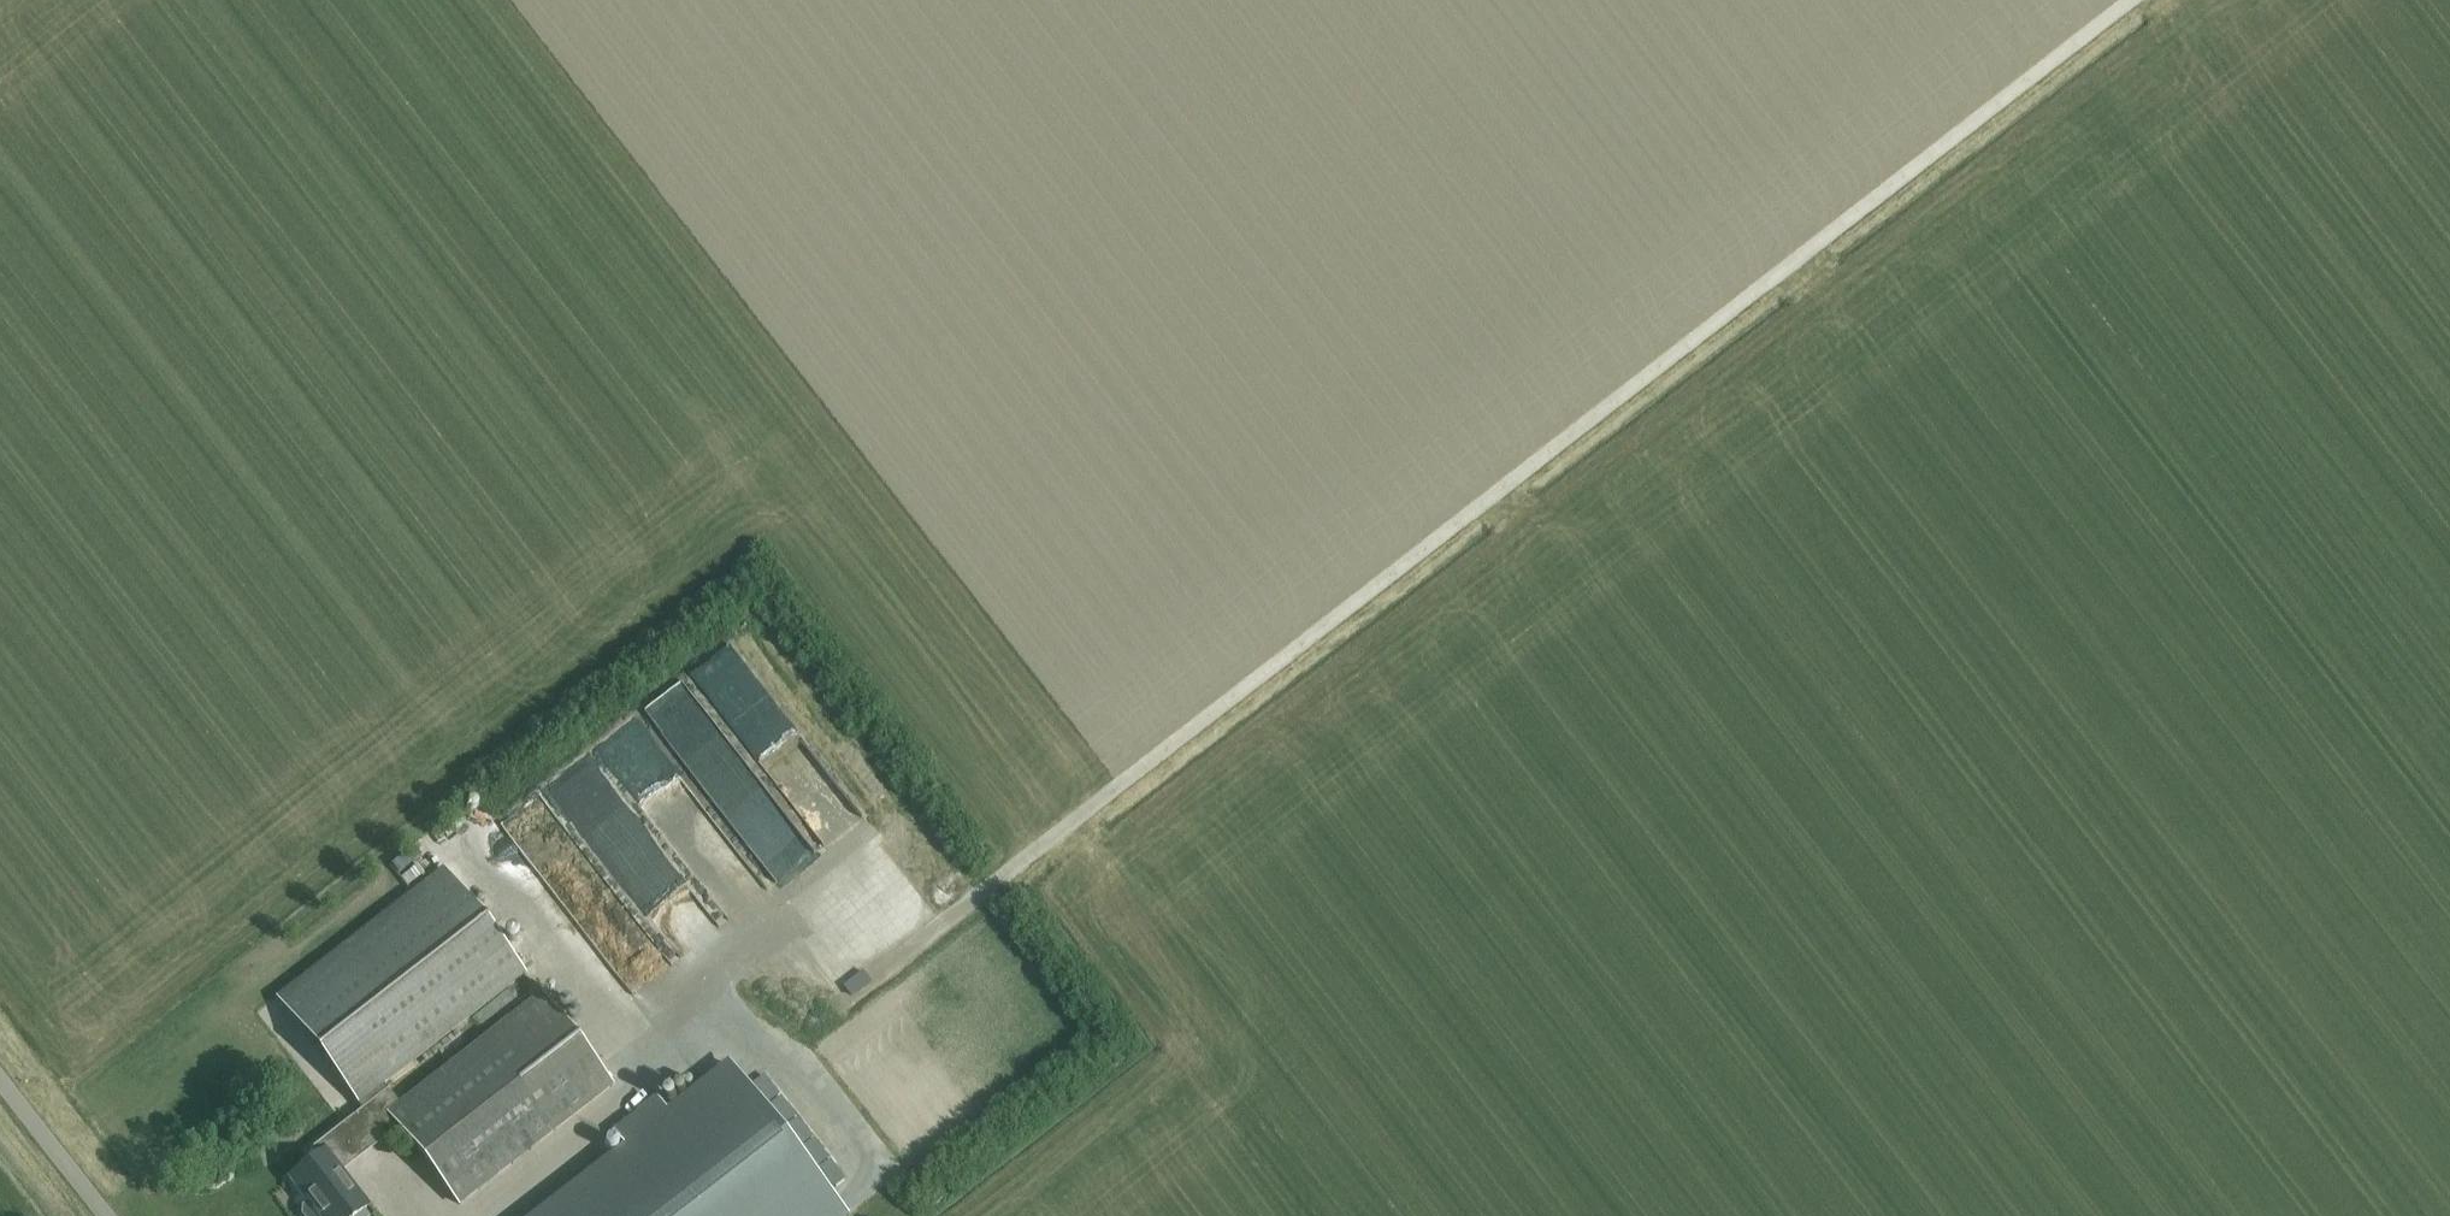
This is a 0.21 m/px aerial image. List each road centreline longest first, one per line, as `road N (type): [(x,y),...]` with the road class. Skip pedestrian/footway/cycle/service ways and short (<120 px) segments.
road 1 (unclassified): [(101,1215),(0,1085)]

